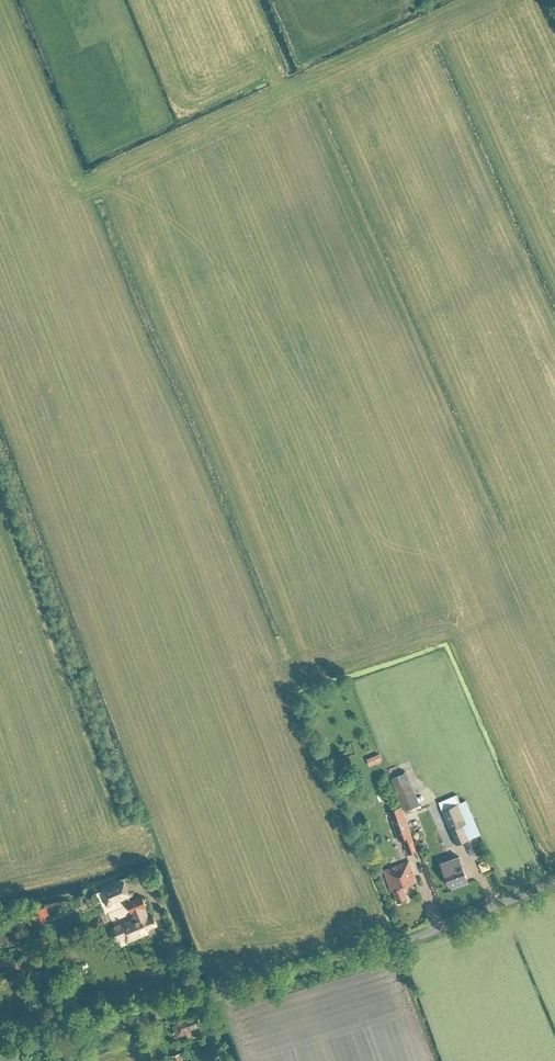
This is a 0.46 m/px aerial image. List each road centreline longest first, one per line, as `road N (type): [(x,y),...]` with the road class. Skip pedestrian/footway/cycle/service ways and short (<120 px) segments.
road 1 (unclassified): [(554,880),(406,939),(6,1060)]

